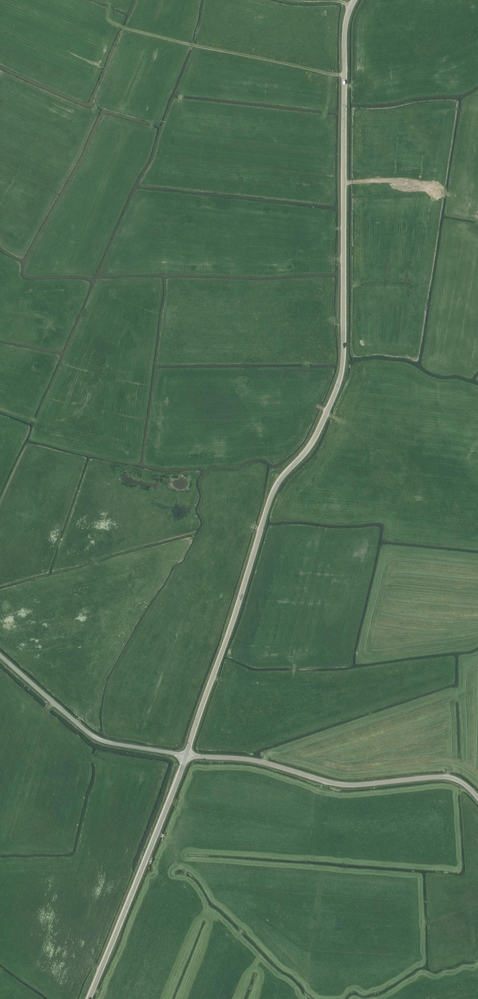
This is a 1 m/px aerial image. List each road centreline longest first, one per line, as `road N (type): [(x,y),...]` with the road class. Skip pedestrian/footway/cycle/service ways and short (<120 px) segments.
road 1 (unclassified): [(186,756),(265,513),(337,382),(345,31),(355,0)]
road 2 (unclassified): [(477,800),(454,780),(335,784),(247,759),(186,756)]
road 3 (unclassified): [(88,998),(186,756)]
road 4 (unclassified): [(186,756),(103,742),(0,657)]

